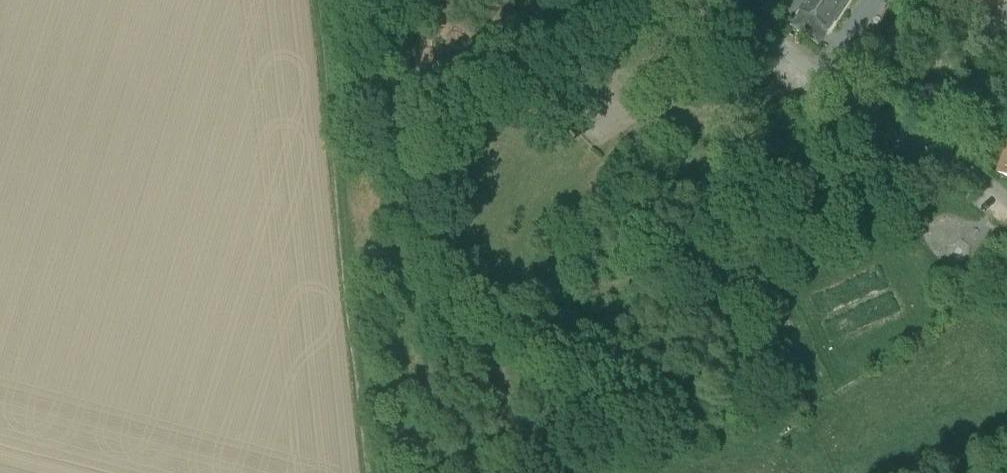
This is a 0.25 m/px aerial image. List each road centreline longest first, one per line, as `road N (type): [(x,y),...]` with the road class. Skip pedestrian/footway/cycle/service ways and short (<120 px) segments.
road 1 (track): [(312,0),(372,472)]
road 2 (unclassified): [(1006,201),(814,82),(716,0)]

